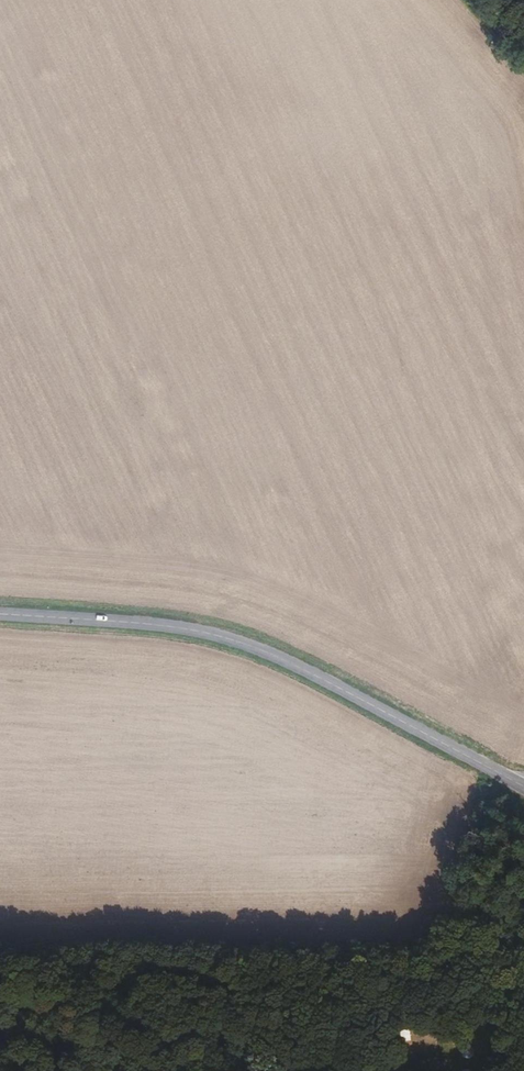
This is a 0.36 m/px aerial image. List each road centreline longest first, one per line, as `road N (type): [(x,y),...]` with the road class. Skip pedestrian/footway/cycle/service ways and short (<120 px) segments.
road 1 (tertiary): [(0,614),(145,623),(236,641),(523,782)]

